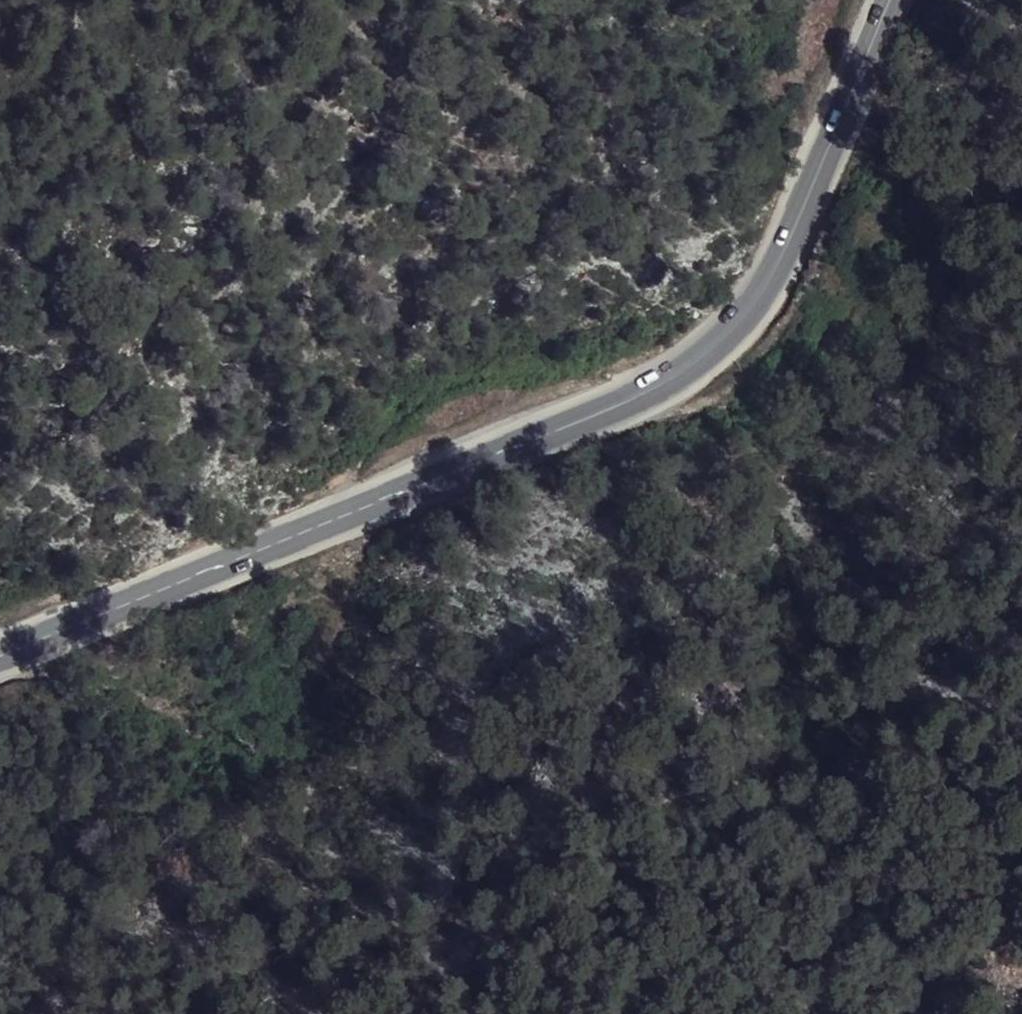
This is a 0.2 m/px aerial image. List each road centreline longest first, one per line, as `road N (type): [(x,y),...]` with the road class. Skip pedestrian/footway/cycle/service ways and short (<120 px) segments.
road 1 (secondary): [(0,662),(577,423),(703,358),(739,328),(776,267),(890,0)]

